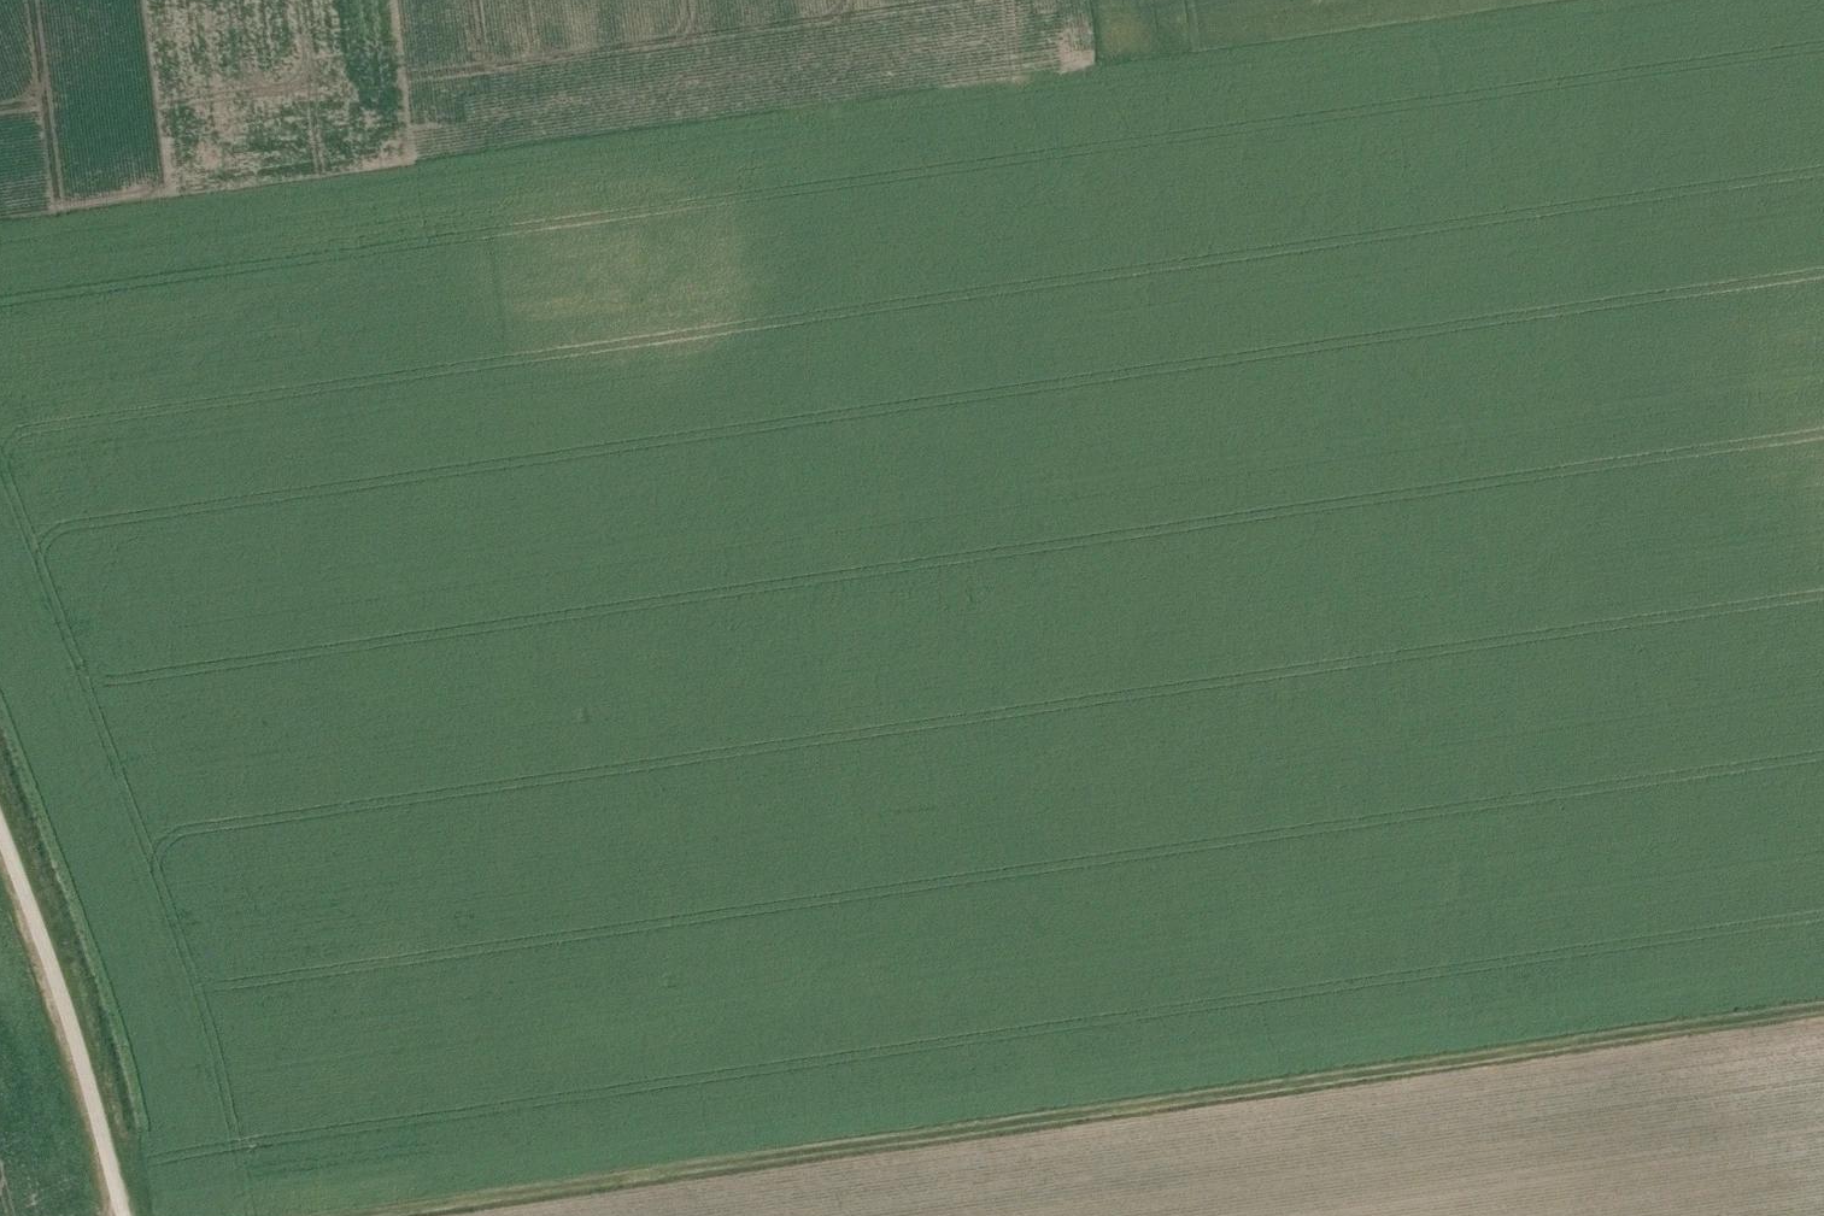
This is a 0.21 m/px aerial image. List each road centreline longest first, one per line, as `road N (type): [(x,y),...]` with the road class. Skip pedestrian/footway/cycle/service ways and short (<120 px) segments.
road 1 (unclassified): [(123,1215),(51,956),(0,821)]

